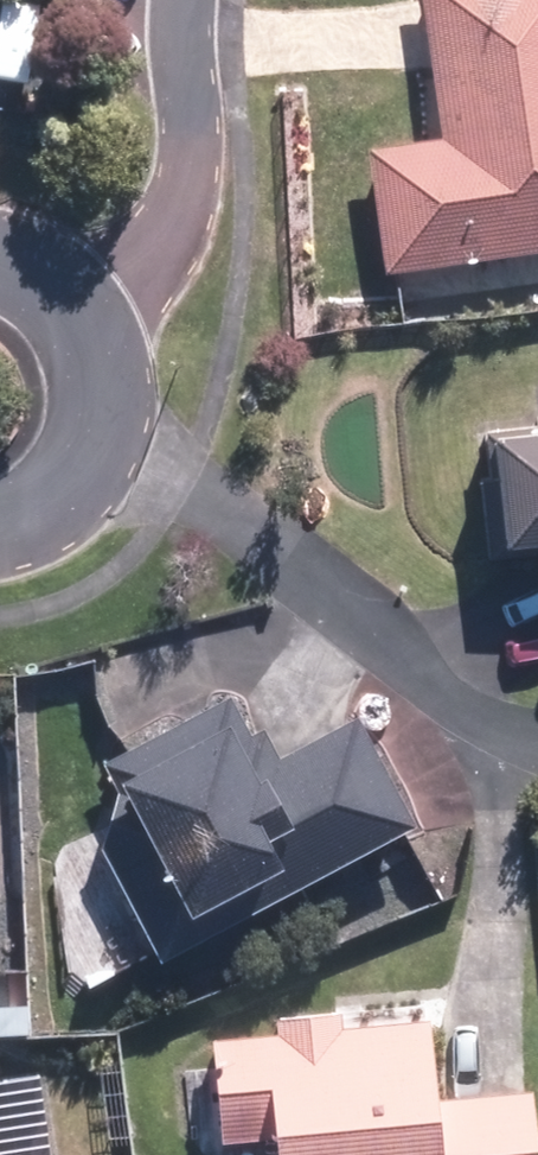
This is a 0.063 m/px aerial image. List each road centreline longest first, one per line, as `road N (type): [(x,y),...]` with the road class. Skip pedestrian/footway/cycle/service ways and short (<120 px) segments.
road 1 (residential): [(89,323),(161,251),(175,215),(189,150),(181,0)]
road 2 (residential): [(89,323),(106,360),(105,441),(84,483),(51,516),(0,537)]

